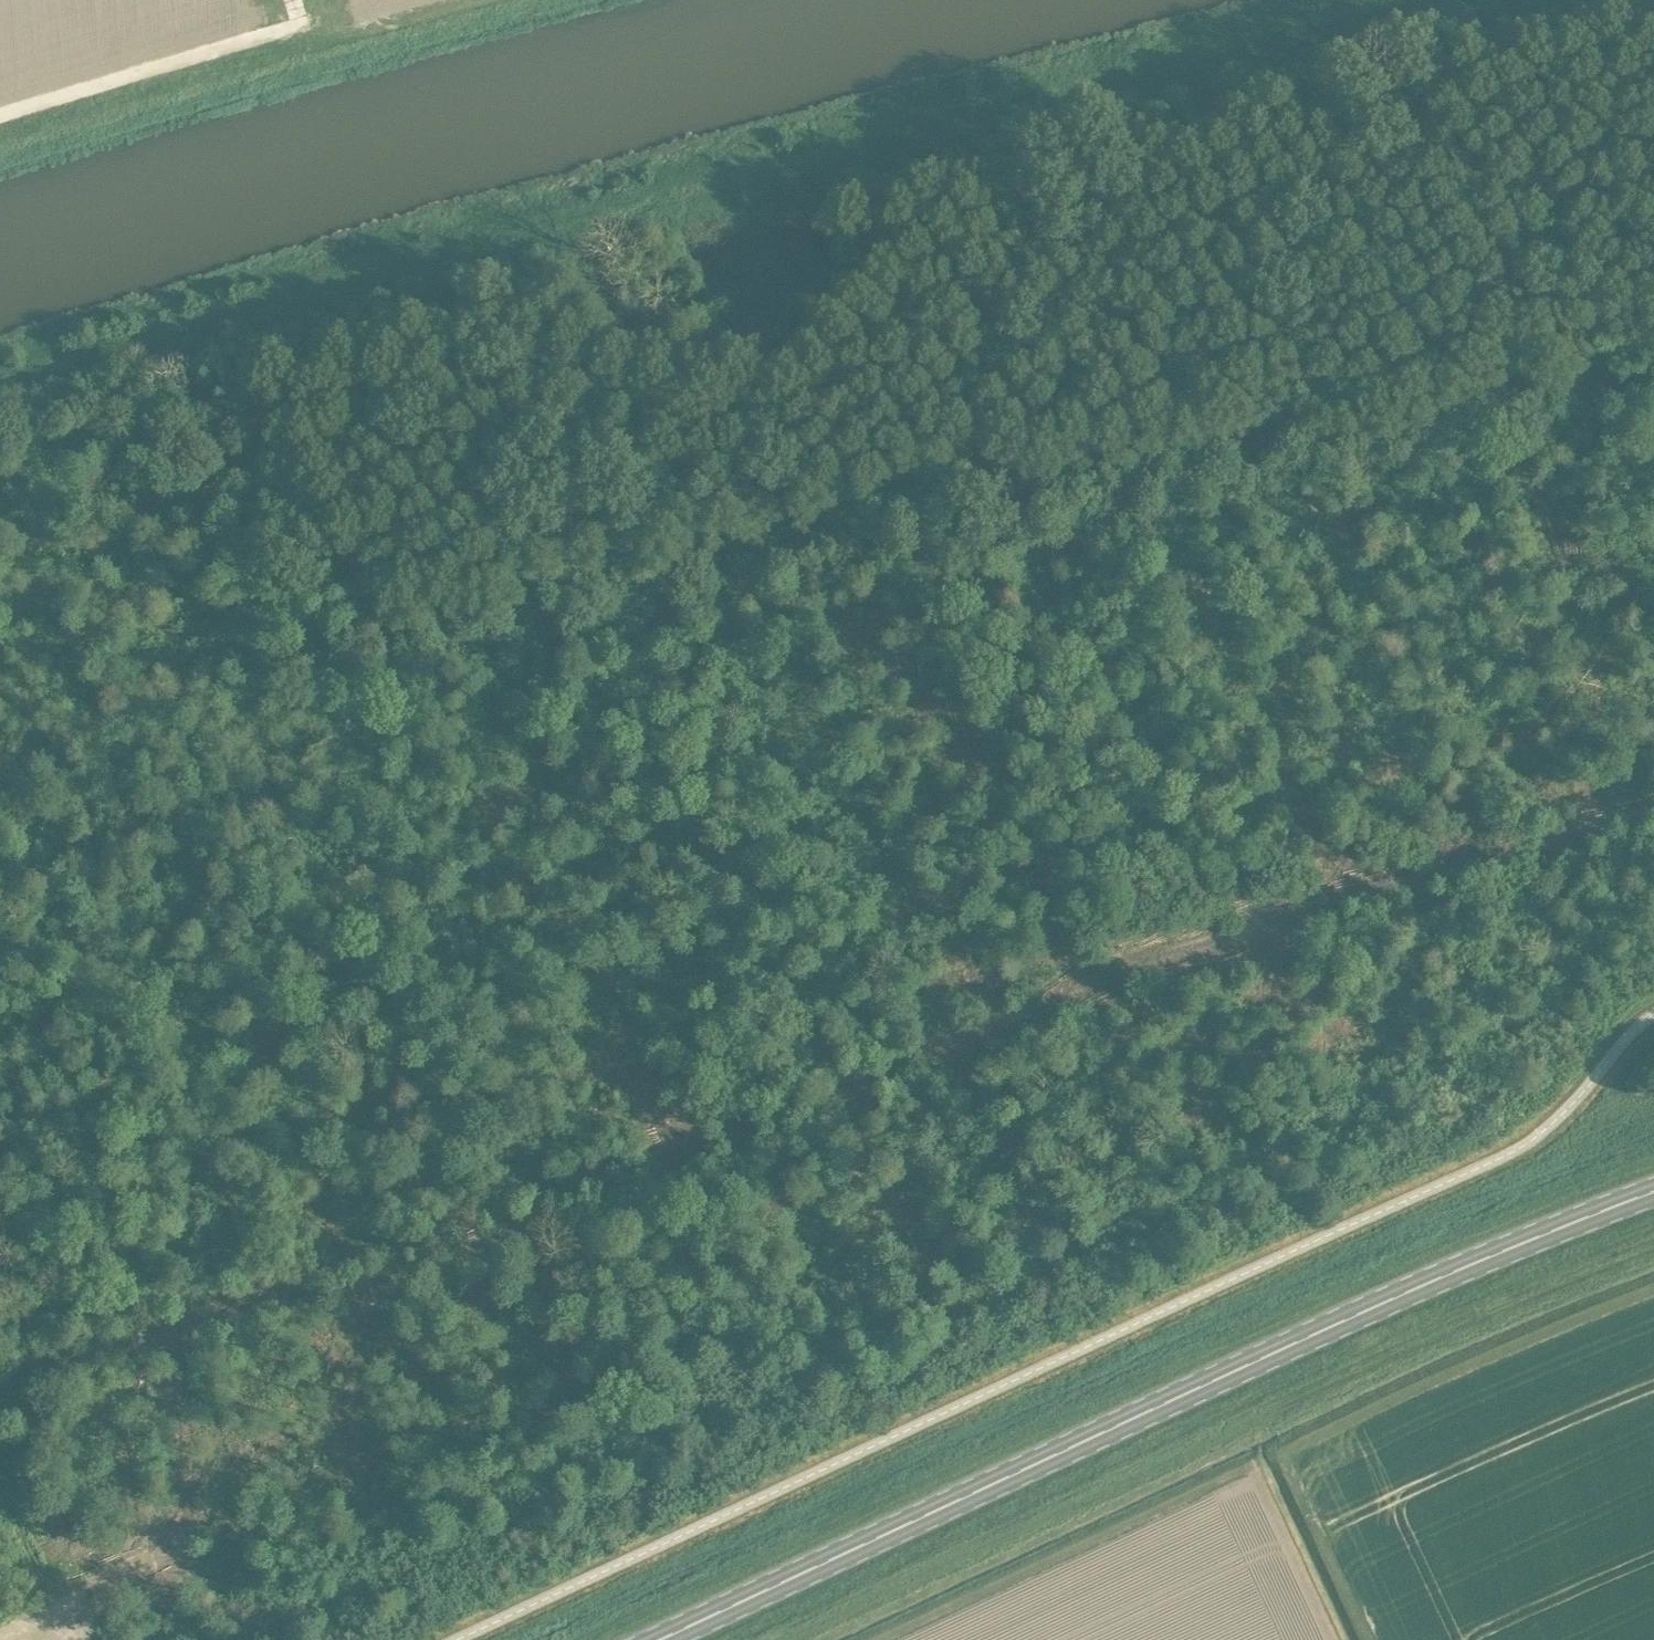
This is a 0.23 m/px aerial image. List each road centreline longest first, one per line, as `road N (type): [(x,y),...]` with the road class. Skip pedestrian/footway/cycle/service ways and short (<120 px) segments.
road 1 (primary): [(659,1639),(1219,1379),(1653,1194)]

